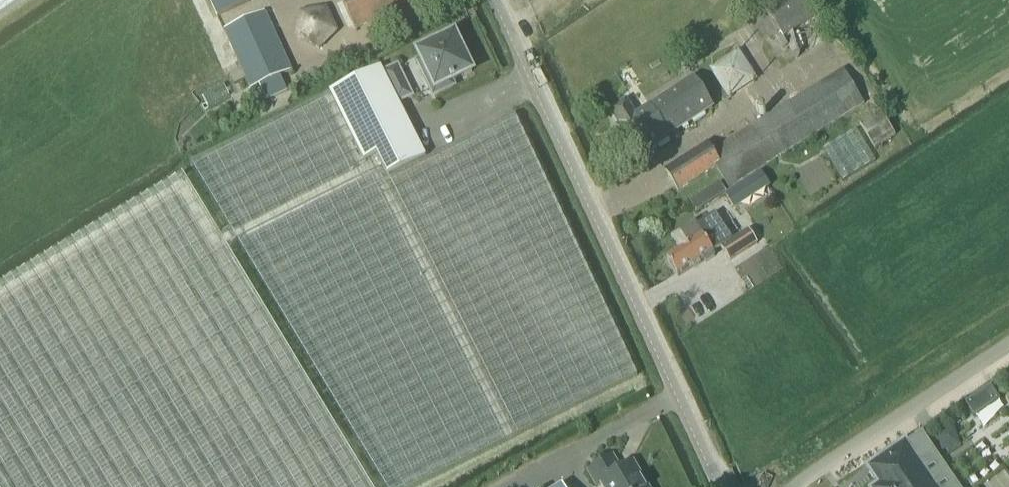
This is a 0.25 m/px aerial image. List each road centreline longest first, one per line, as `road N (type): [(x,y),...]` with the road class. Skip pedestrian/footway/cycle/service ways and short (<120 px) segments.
road 1 (residential): [(719,486),(502,0)]

